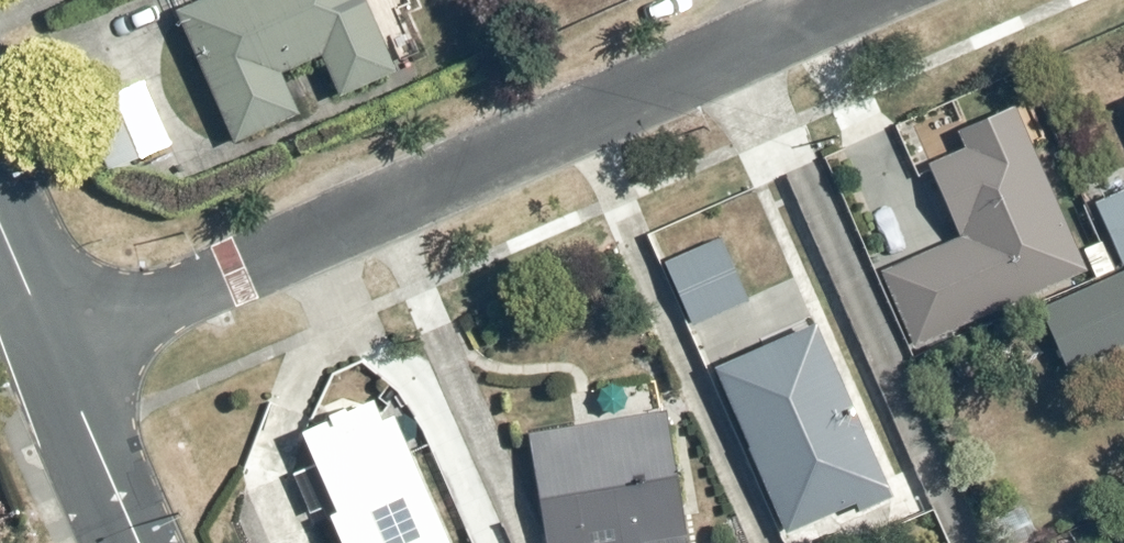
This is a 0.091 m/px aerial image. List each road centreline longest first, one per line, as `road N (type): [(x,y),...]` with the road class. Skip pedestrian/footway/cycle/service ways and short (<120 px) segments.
road 1 (residential): [(54,359),(866,0)]
road 2 (tertiary): [(136,542),(54,359)]
road 3 (tertiary): [(54,359),(0,232)]

